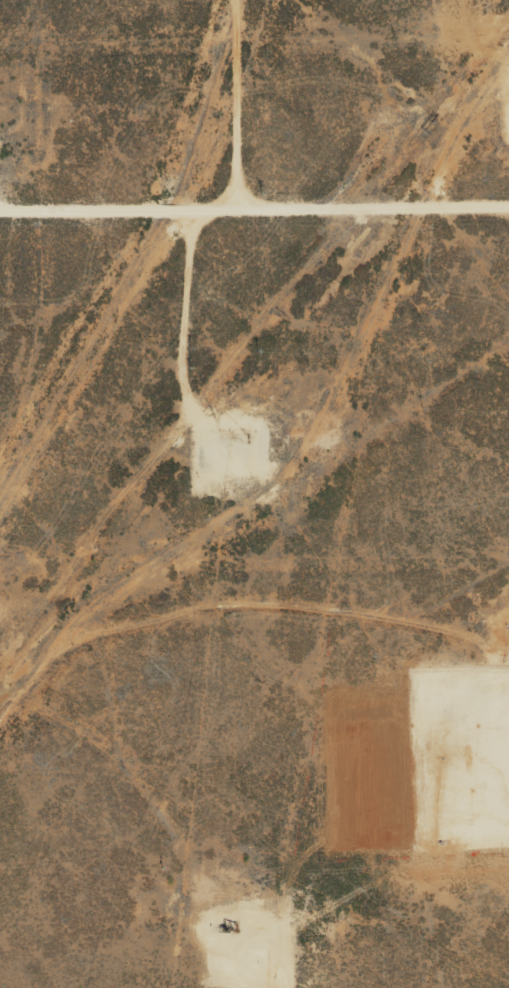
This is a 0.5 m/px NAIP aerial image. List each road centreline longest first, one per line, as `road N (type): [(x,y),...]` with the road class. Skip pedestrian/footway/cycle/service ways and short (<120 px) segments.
road 1 (track): [(508,201),(0,201)]

